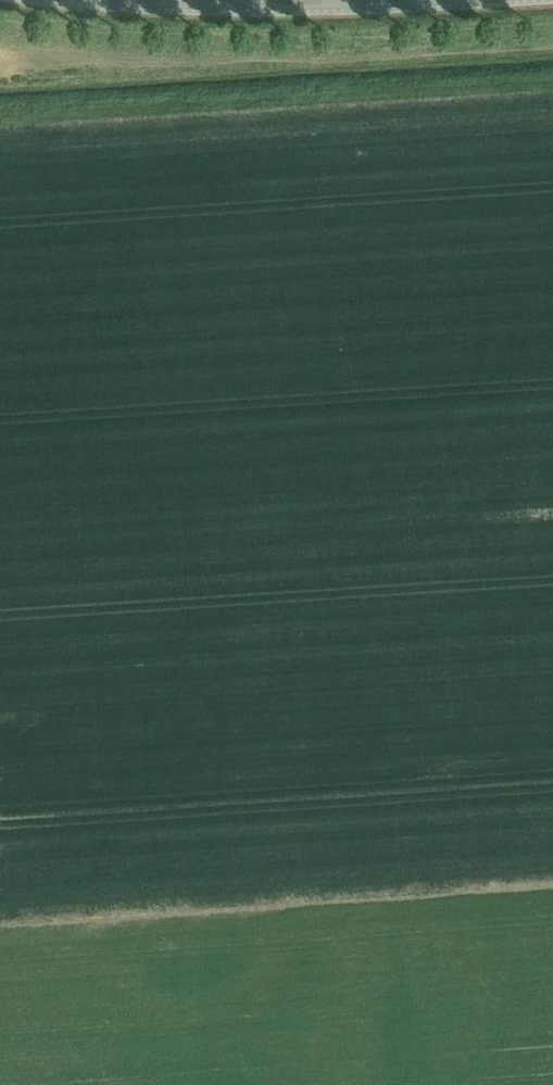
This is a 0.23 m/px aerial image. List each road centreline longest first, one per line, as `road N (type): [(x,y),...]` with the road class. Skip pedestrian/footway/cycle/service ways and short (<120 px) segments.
road 1 (tertiary): [(342,0),(203,0)]

